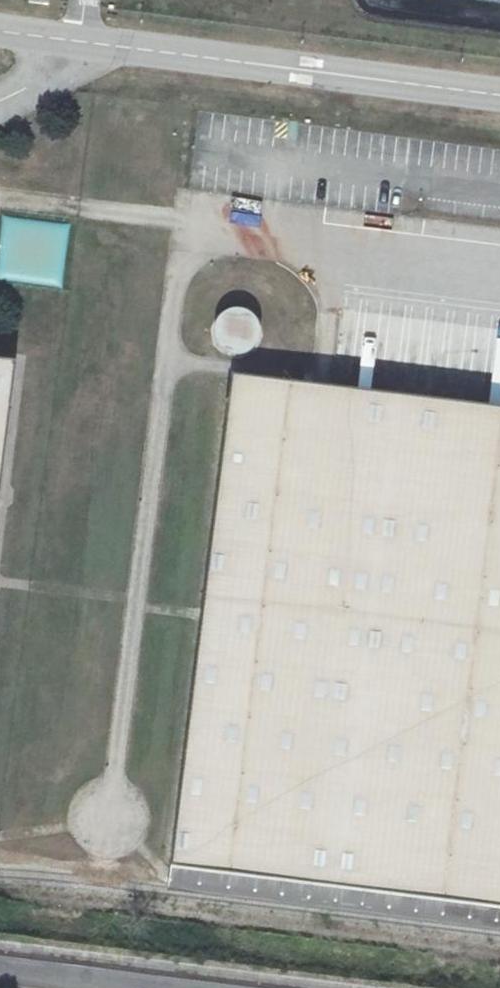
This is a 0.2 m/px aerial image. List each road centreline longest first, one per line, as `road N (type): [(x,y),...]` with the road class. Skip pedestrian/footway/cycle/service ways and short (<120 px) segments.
road 1 (unclassified): [(499,96),(0,33)]

